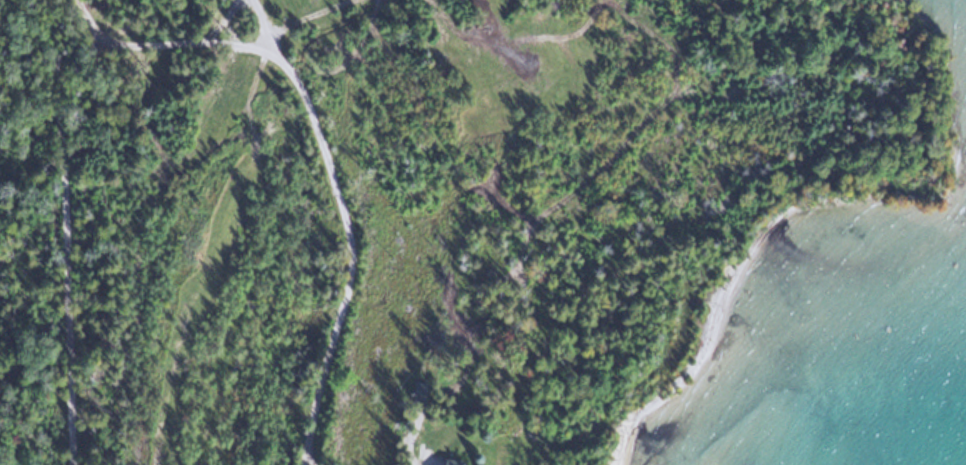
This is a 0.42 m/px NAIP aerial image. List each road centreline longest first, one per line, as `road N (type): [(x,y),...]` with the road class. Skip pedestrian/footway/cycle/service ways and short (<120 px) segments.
road 1 (residential): [(132,0),(155,46),(183,32),(224,43),(263,41),(304,92),(332,155),(346,219),(344,307),(322,464)]
road 2 (residential): [(79,464),(76,293),(64,161),(48,93)]

